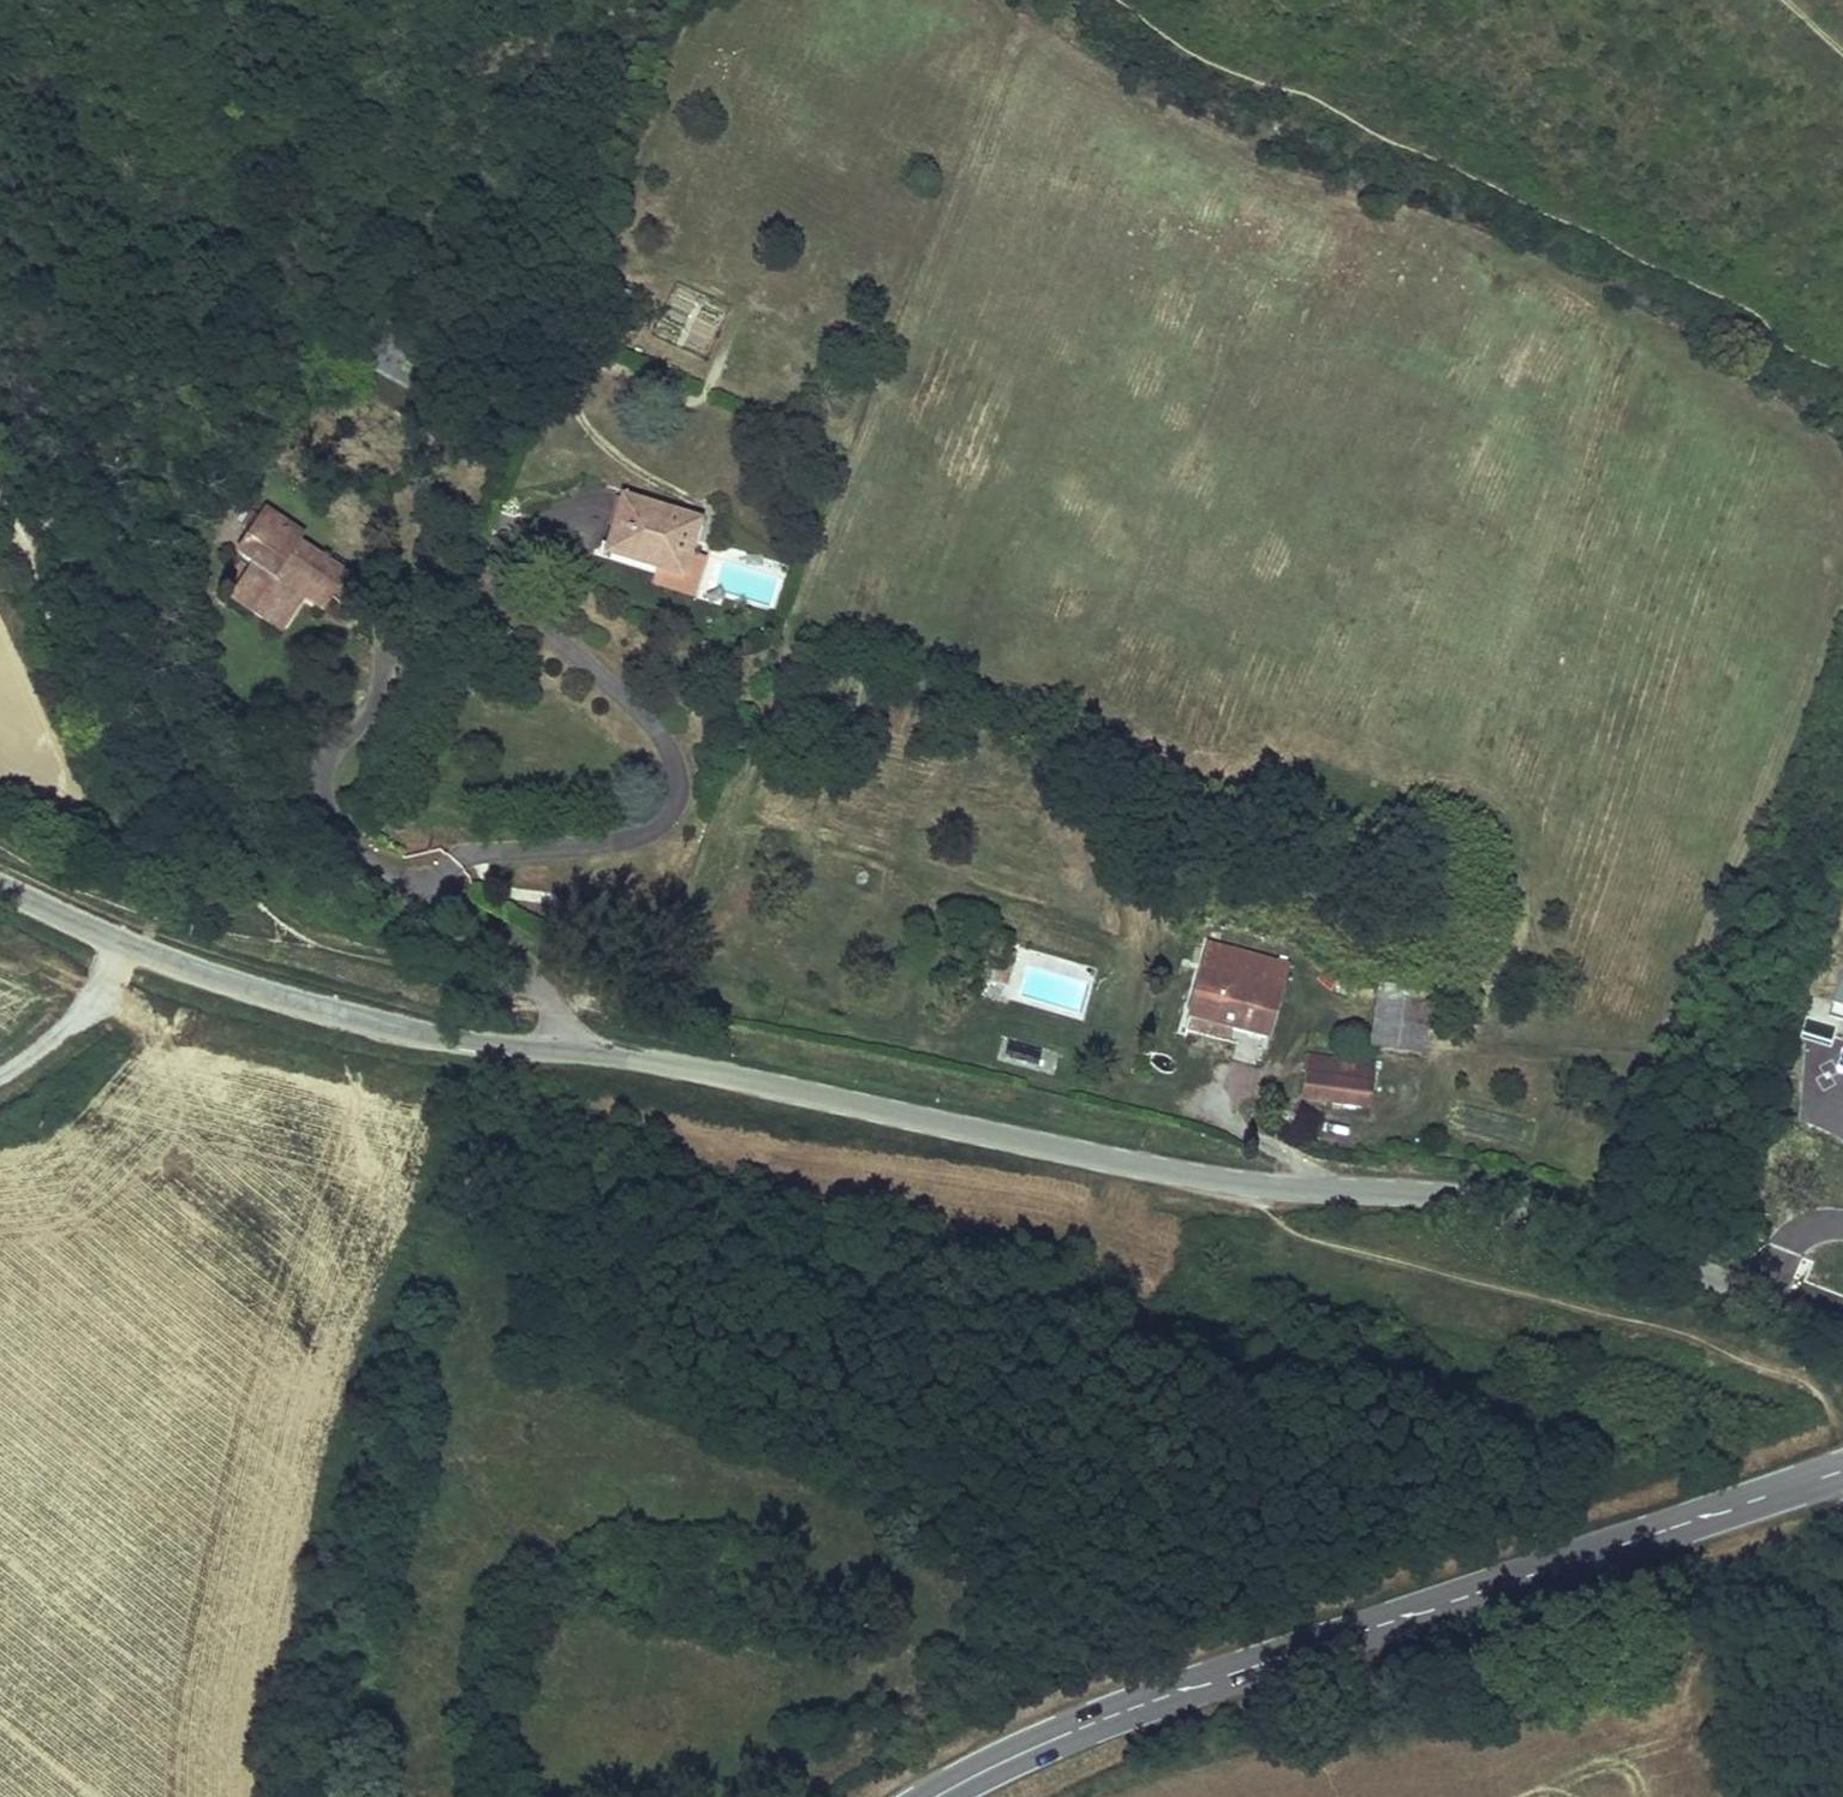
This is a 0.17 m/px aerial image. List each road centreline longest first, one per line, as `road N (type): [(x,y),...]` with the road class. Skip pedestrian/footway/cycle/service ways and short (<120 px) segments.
road 1 (unclassified): [(1842,1328),(1627,1243),(1490,1202),(1176,1173),(757,1081),(391,1026),(121,943)]
road 2 (tertiary): [(1842,1468),(1157,1699),(1049,1740),(936,1796)]
road 3 (unclassified): [(0,885),(121,943)]

